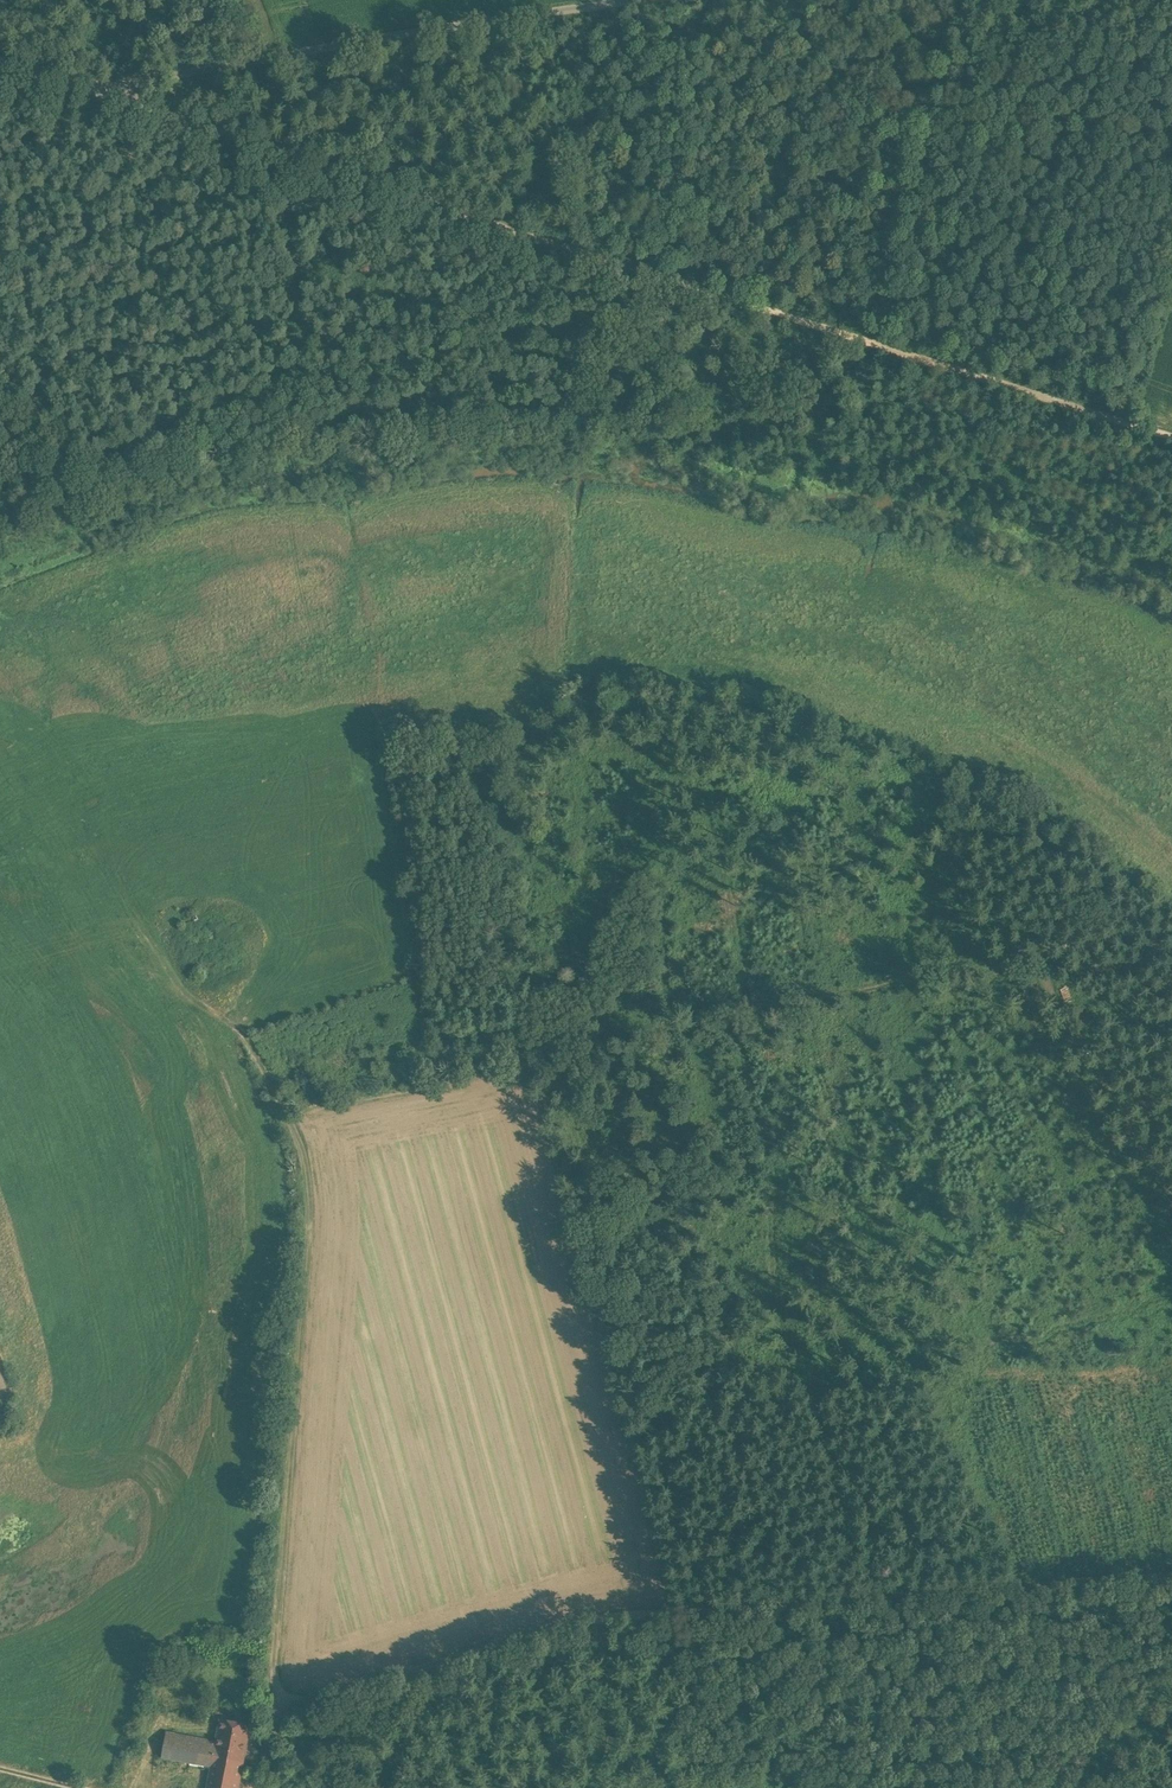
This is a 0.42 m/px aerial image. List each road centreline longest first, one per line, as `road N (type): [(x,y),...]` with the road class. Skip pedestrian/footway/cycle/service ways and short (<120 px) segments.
road 1 (track): [(108,77),(1171,449)]
road 2 (track): [(260,1787),(277,1717),(436,1660),(606,1619),(1171,1549)]
road 3 (unclassified): [(549,0),(108,77),(0,58)]

